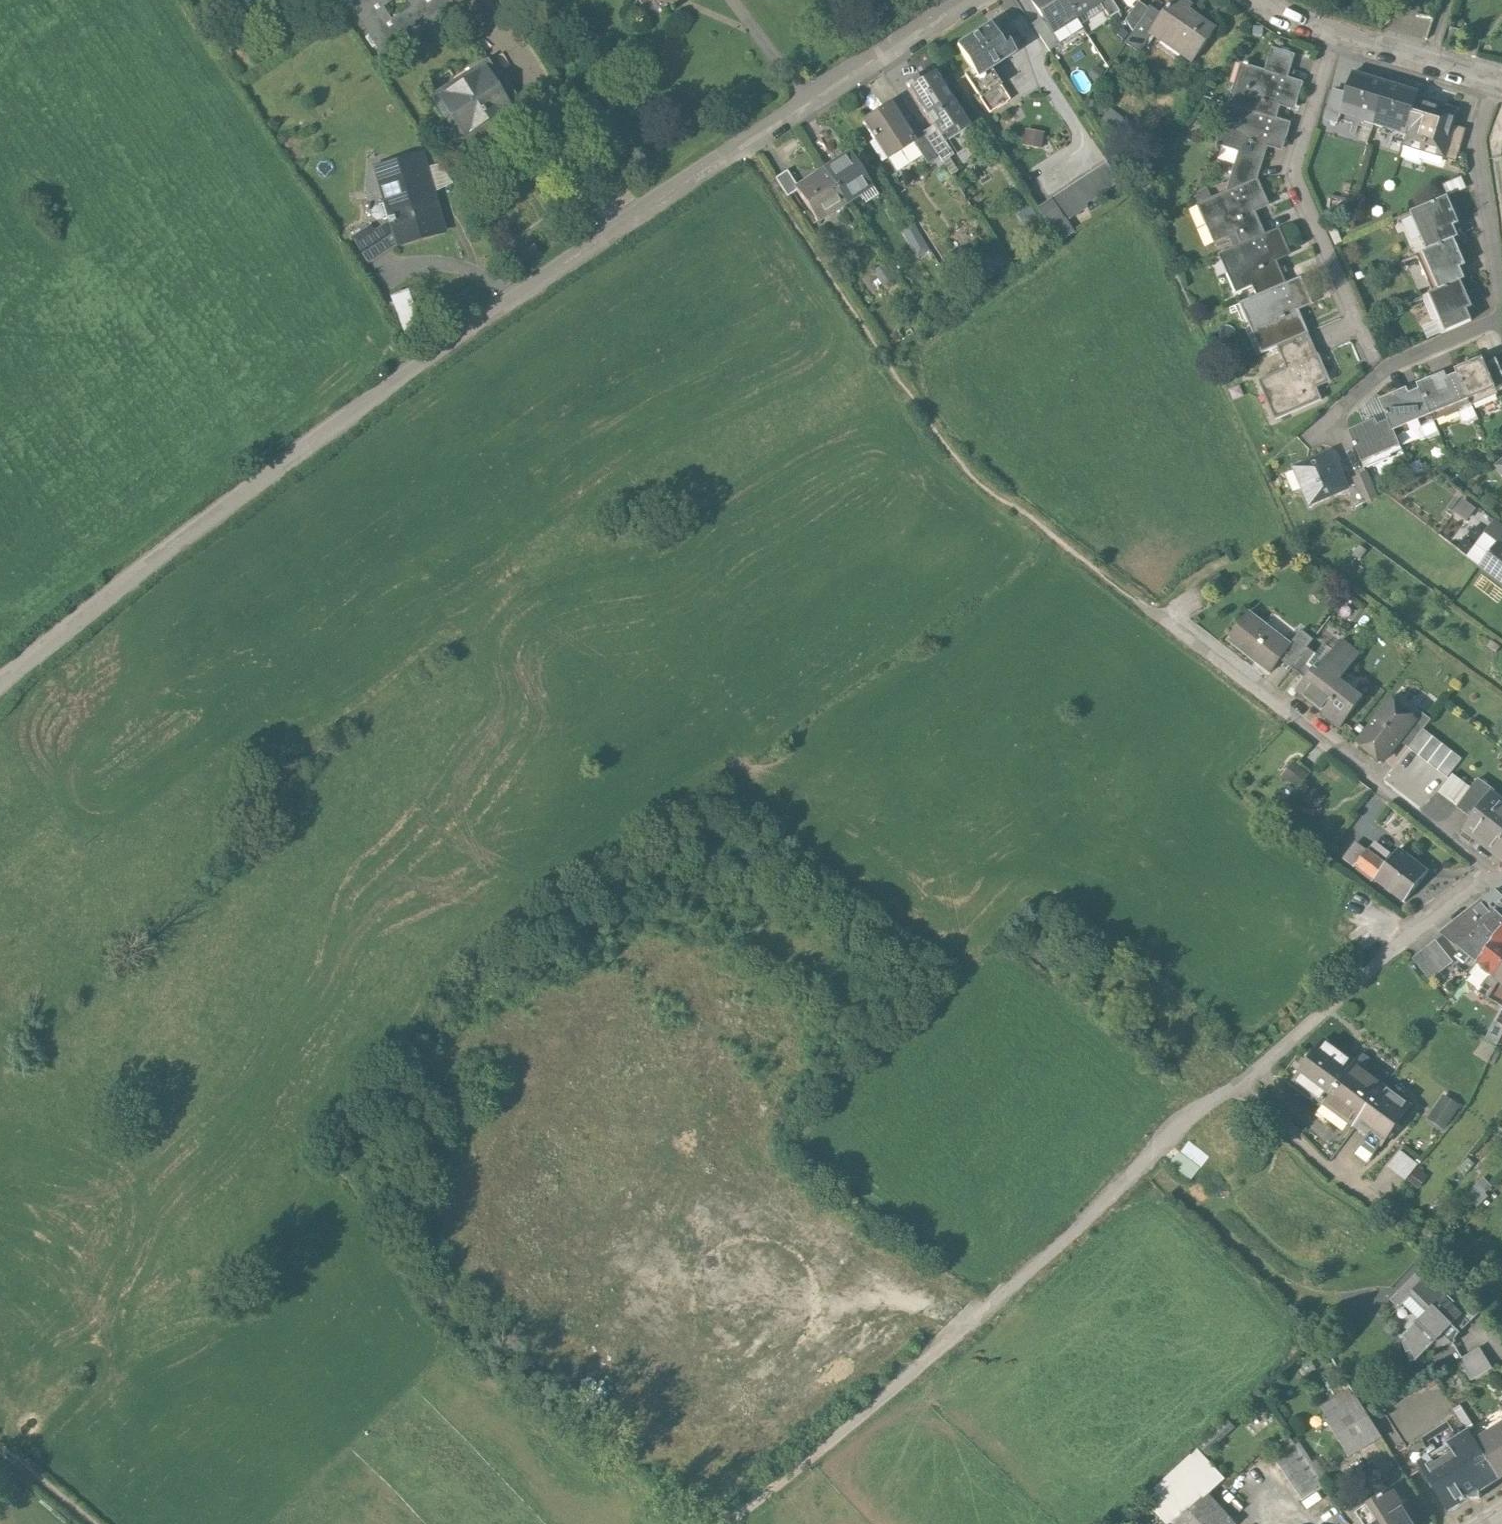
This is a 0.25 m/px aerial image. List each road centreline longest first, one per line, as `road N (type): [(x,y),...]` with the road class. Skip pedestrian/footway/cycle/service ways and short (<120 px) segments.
road 1 (unclassified): [(970,0),(412,366),(0,681)]
road 2 (residential): [(1497,877),(1402,947),(726,1523)]
road 3 (track): [(1172,624),(997,498),(948,447),(746,143)]
road 4 (residential): [(1172,624),(1497,877)]
road 5 (residential): [(1337,37),(1293,170),(1367,350)]
road 6 (residential): [(1491,82),(1477,140),(1501,307)]
road 7 (residential): [(1501,318),(1384,371),(1316,436)]
road 8 (residential): [(1491,82),(1337,37)]
road 9 (track): [(95,1523),(0,1446)]

